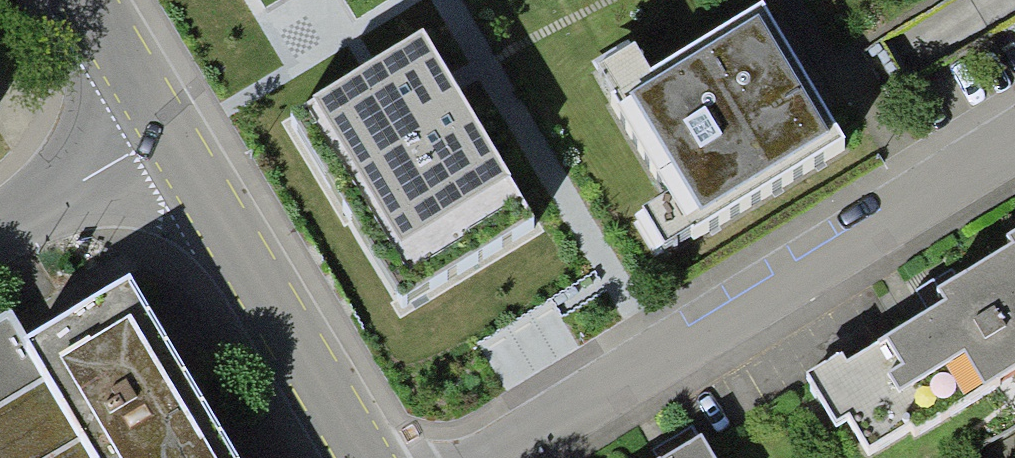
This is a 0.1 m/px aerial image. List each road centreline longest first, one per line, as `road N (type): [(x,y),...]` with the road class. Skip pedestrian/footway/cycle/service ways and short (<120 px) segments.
road 1 (residential): [(1014,141),(677,349),(481,457)]
road 2 (tertiary): [(372,457),(171,134)]
road 3 (residential): [(171,134),(0,230)]
road 4 (tertiary): [(171,134),(90,0)]

